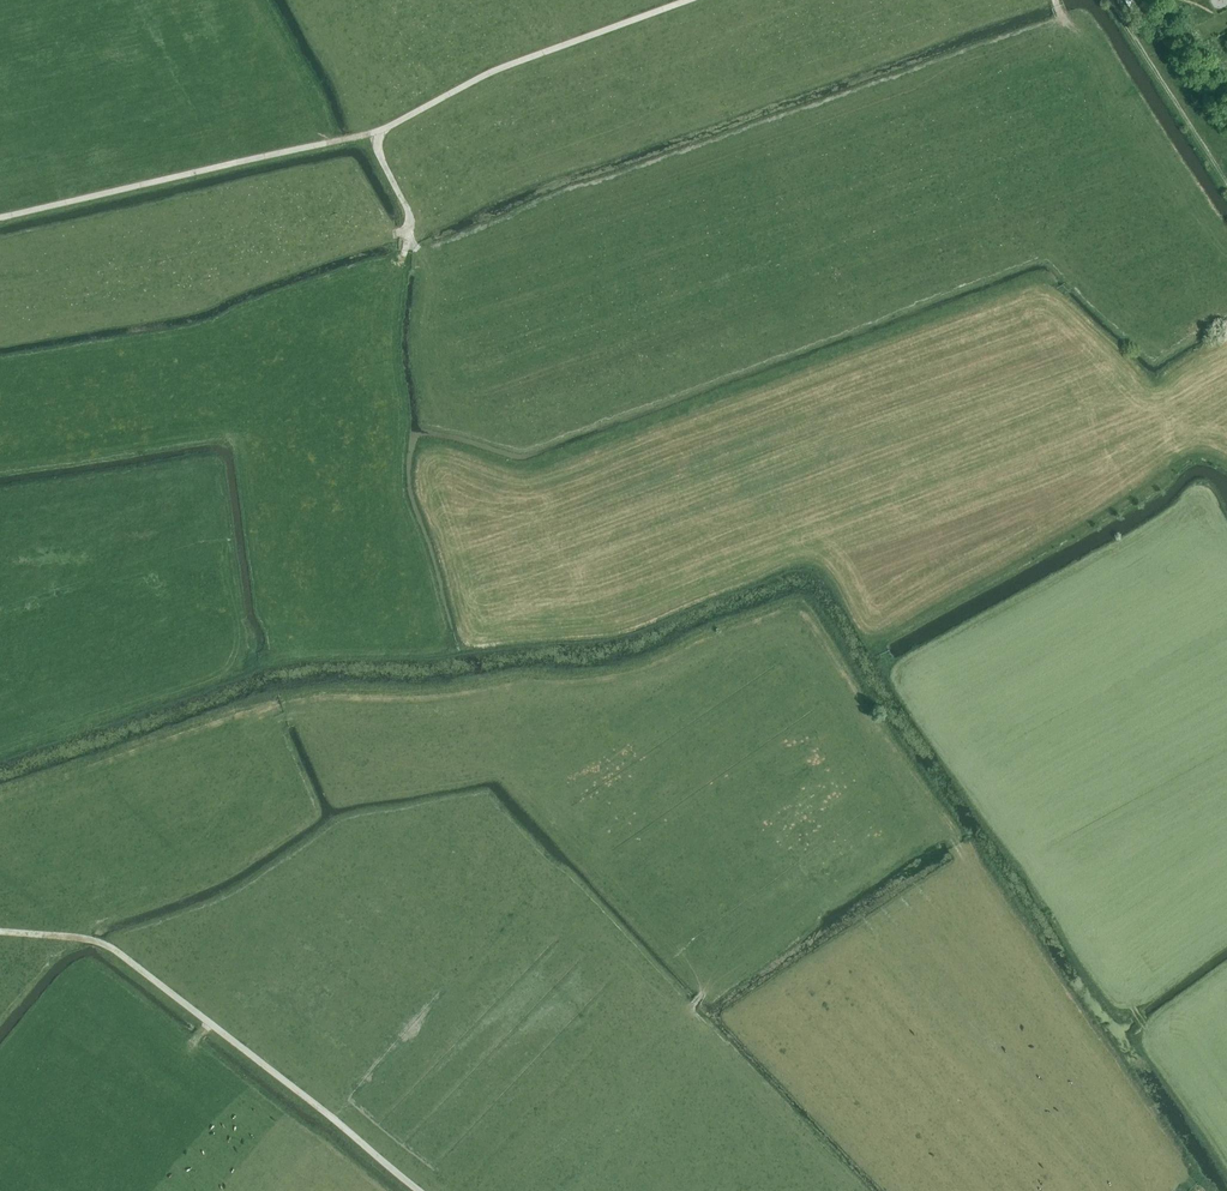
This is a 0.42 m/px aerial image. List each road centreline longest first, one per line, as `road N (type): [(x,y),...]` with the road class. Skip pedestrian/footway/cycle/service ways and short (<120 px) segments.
road 1 (track): [(691,0),(506,66),(381,130),(0,218)]
road 2 (track): [(0,931),(105,944),(420,1190)]
road 3 (track): [(1114,0),(1226,178)]
road 4 (track): [(381,130),(379,151),(411,223),(404,255)]

